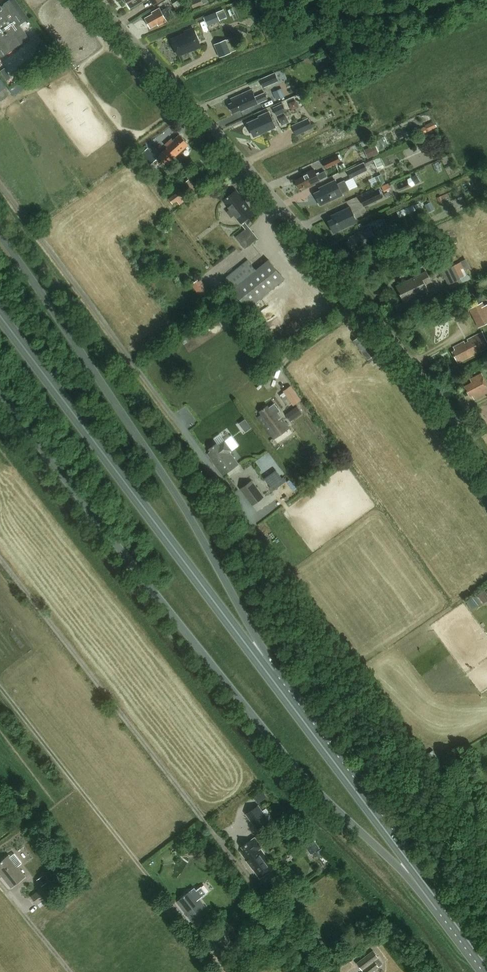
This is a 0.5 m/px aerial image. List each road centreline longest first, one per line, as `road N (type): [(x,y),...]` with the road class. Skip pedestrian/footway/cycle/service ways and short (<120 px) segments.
road 1 (trunk): [(0,393),(310,784),(385,861),(416,875)]
road 2 (residential): [(486,478),(226,149),(90,0)]
road 3 (trunk): [(258,659),(240,608),(171,486),(0,237)]
road 4 (trunk): [(258,659),(0,321)]
road 5 (trunk): [(416,875),(258,659)]

